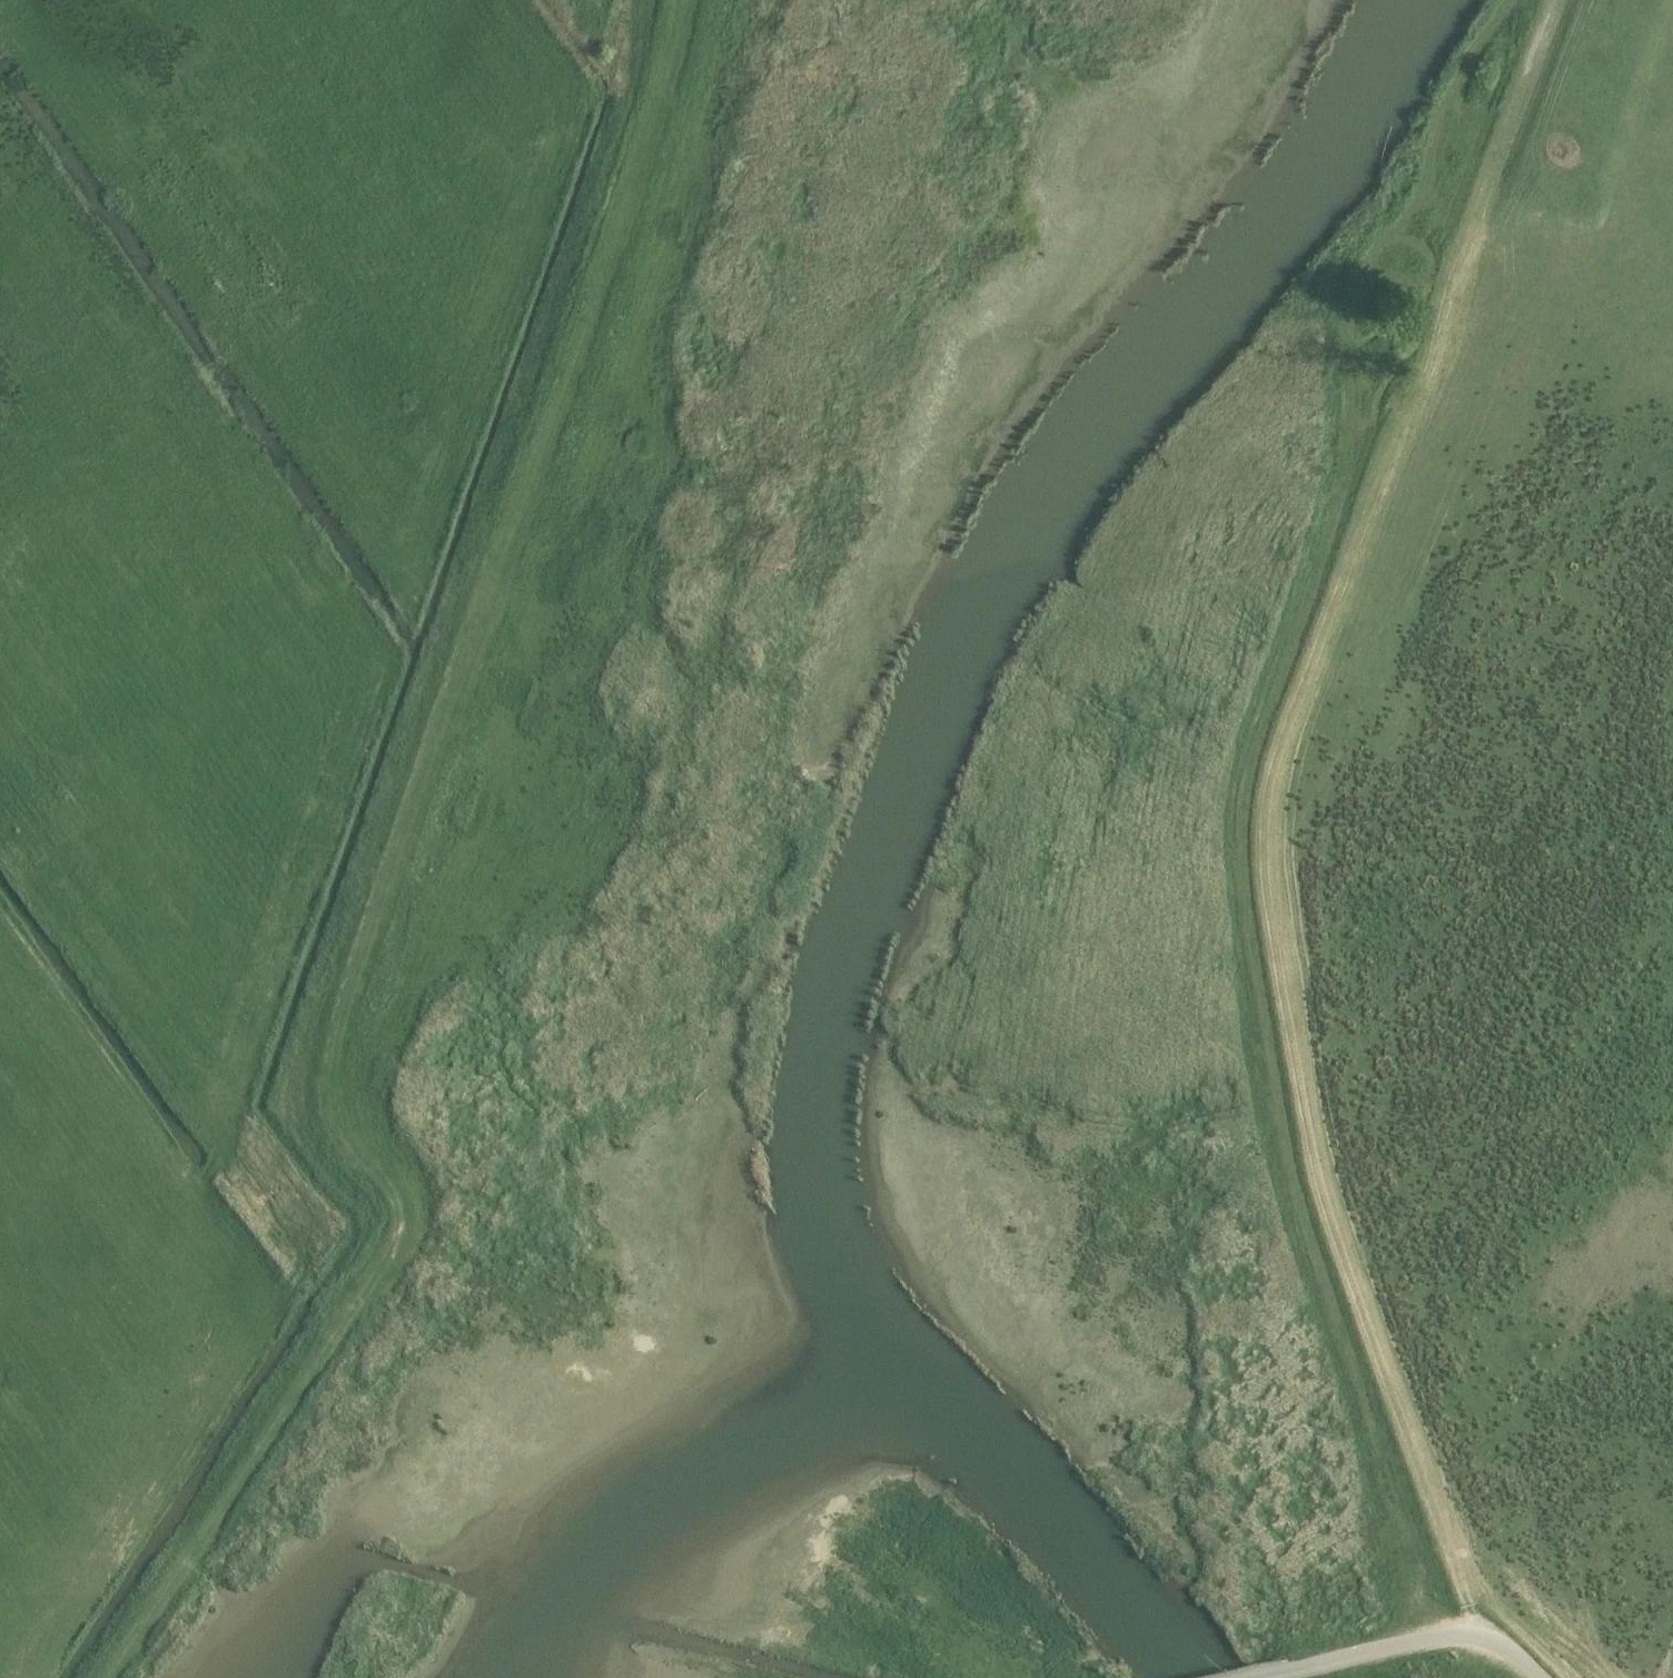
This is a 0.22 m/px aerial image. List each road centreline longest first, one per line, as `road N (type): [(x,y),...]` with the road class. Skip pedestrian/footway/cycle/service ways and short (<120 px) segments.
road 1 (track): [(687,0),(356,985),(336,1102),(388,1156),(401,1230),(107,1677)]
road 2 (unclassified): [(1543,1677),(1504,1639),(1468,1633),(1268,1677)]

